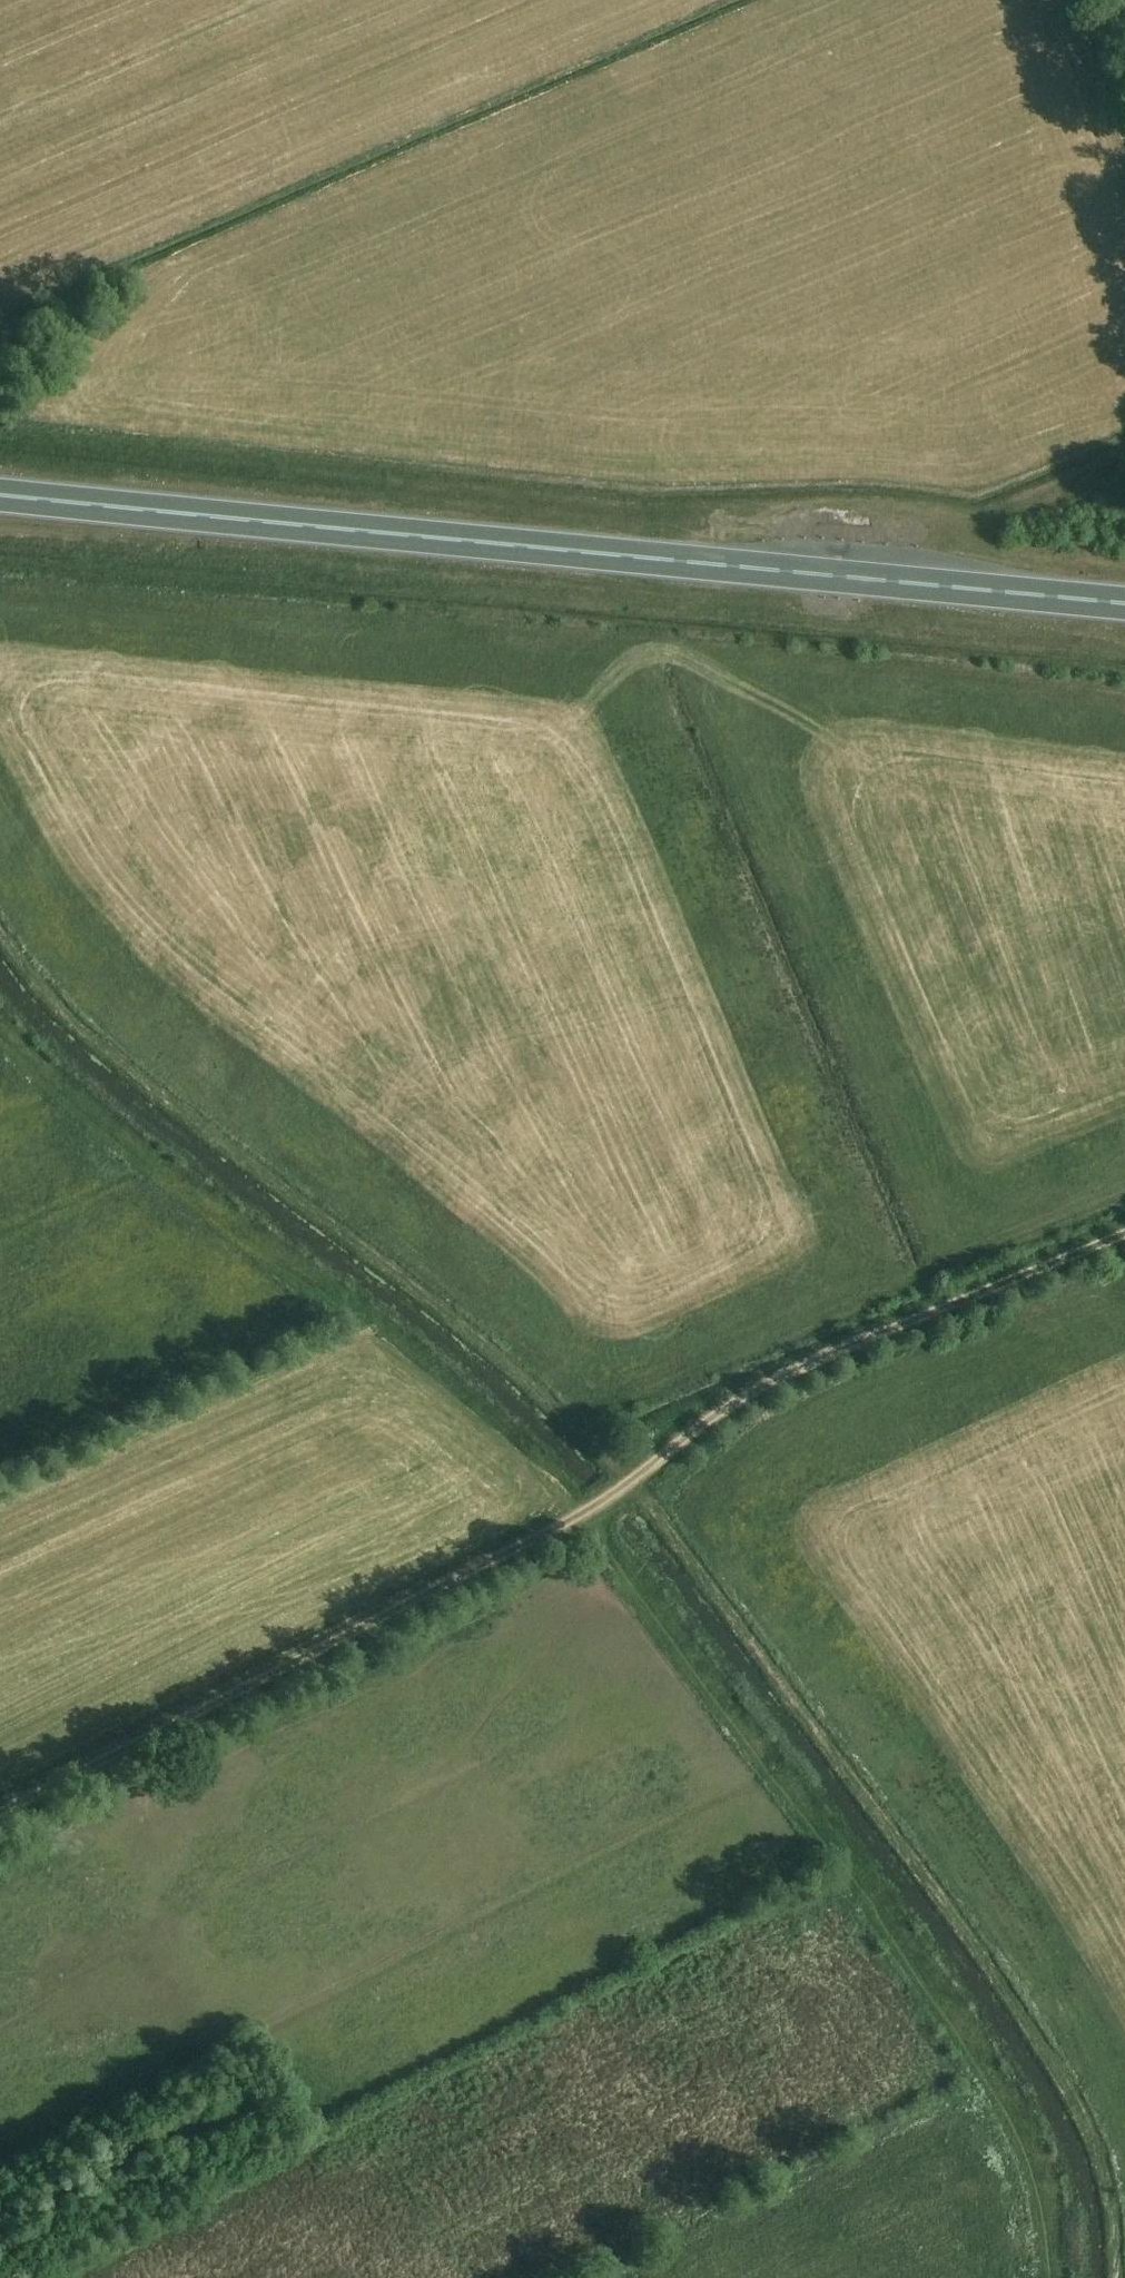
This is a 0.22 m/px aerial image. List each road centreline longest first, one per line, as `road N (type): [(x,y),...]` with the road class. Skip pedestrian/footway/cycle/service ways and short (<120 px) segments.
road 1 (track): [(0,1810),(530,1546),(826,1359),(1124,1240)]
road 2 (trunk): [(1124,604),(0,495)]

